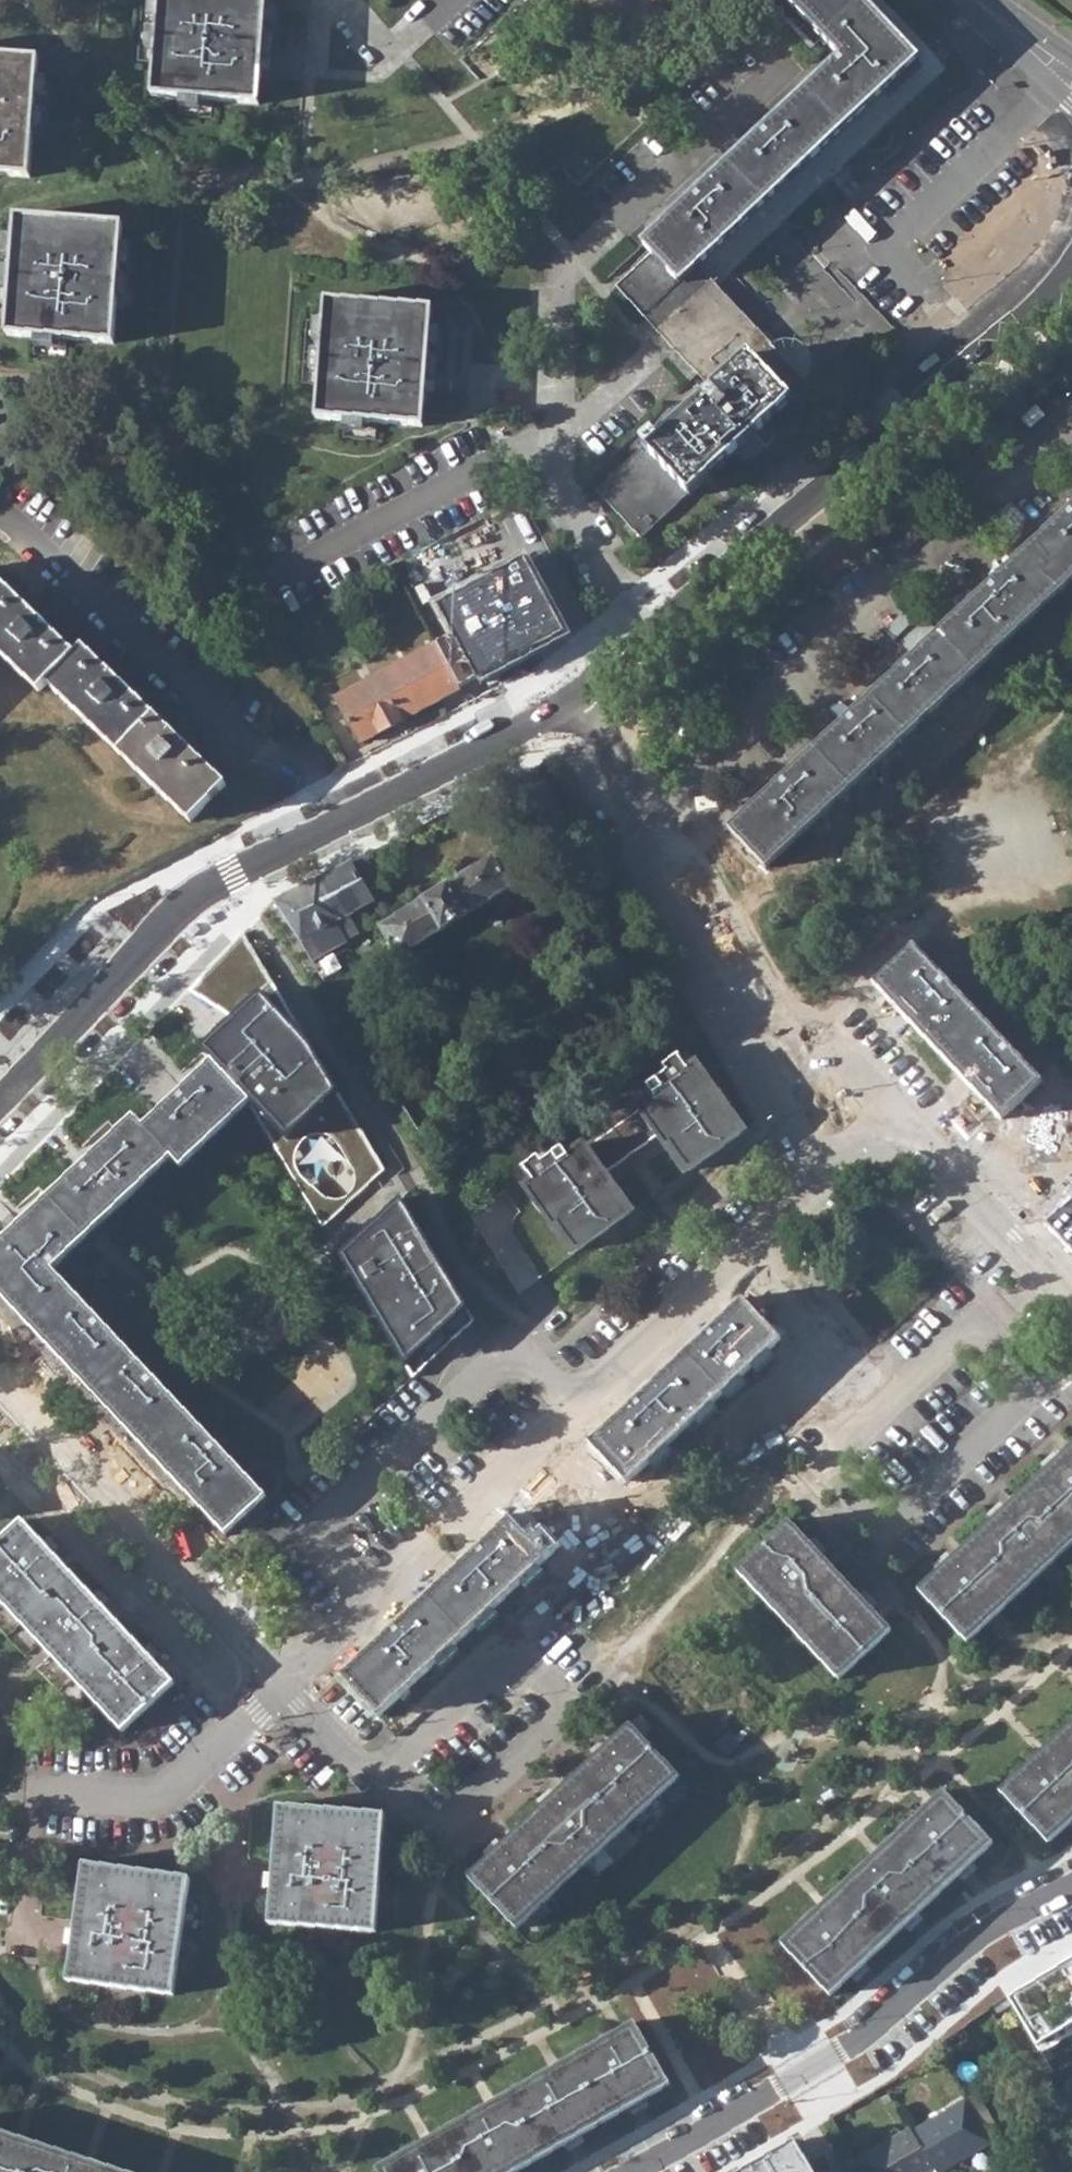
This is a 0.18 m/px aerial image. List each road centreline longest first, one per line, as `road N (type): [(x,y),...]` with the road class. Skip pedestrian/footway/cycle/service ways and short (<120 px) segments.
road 1 (residential): [(285,1684),(375,1605),(312,1540),(529,1333),(602,1403),(770,1249),(798,1206),(806,1163)]
road 2 (residential): [(1071,256),(794,505),(556,701)]
road 3 (residential): [(624,2171),(806,2074),(895,1994),(1071,1881)]
road 4 (residential): [(556,701),(624,847),(806,1163)]
road 5 (residential): [(285,1684),(0,1380)]
road 6 (residential): [(556,701),(210,884)]
road 7 (residential): [(1036,1386),(983,1333),(963,1334),(839,1449),(835,1473),(871,1512),(892,1518),(913,1507)]
road 8 (residential): [(806,1163),(867,1132),(898,1129),(929,1144),(1071,1302)]
road 9 (residential): [(382,1777),(433,1837),(444,1828),(570,1709),(516,1651)]
road 10 (residential): [(210,884),(0,1088)]
road 11 (residential): [(38,1794),(140,1802),(169,1792),(285,1684)]
road 12 (residential): [(516,1651),(382,1777)]
road 13 (residential): [(913,1507),(1036,1386)]
road 14 (residential): [(285,1684),(359,1771),(382,1777)]
road 15 (residential): [(967,0),(1071,90)]

